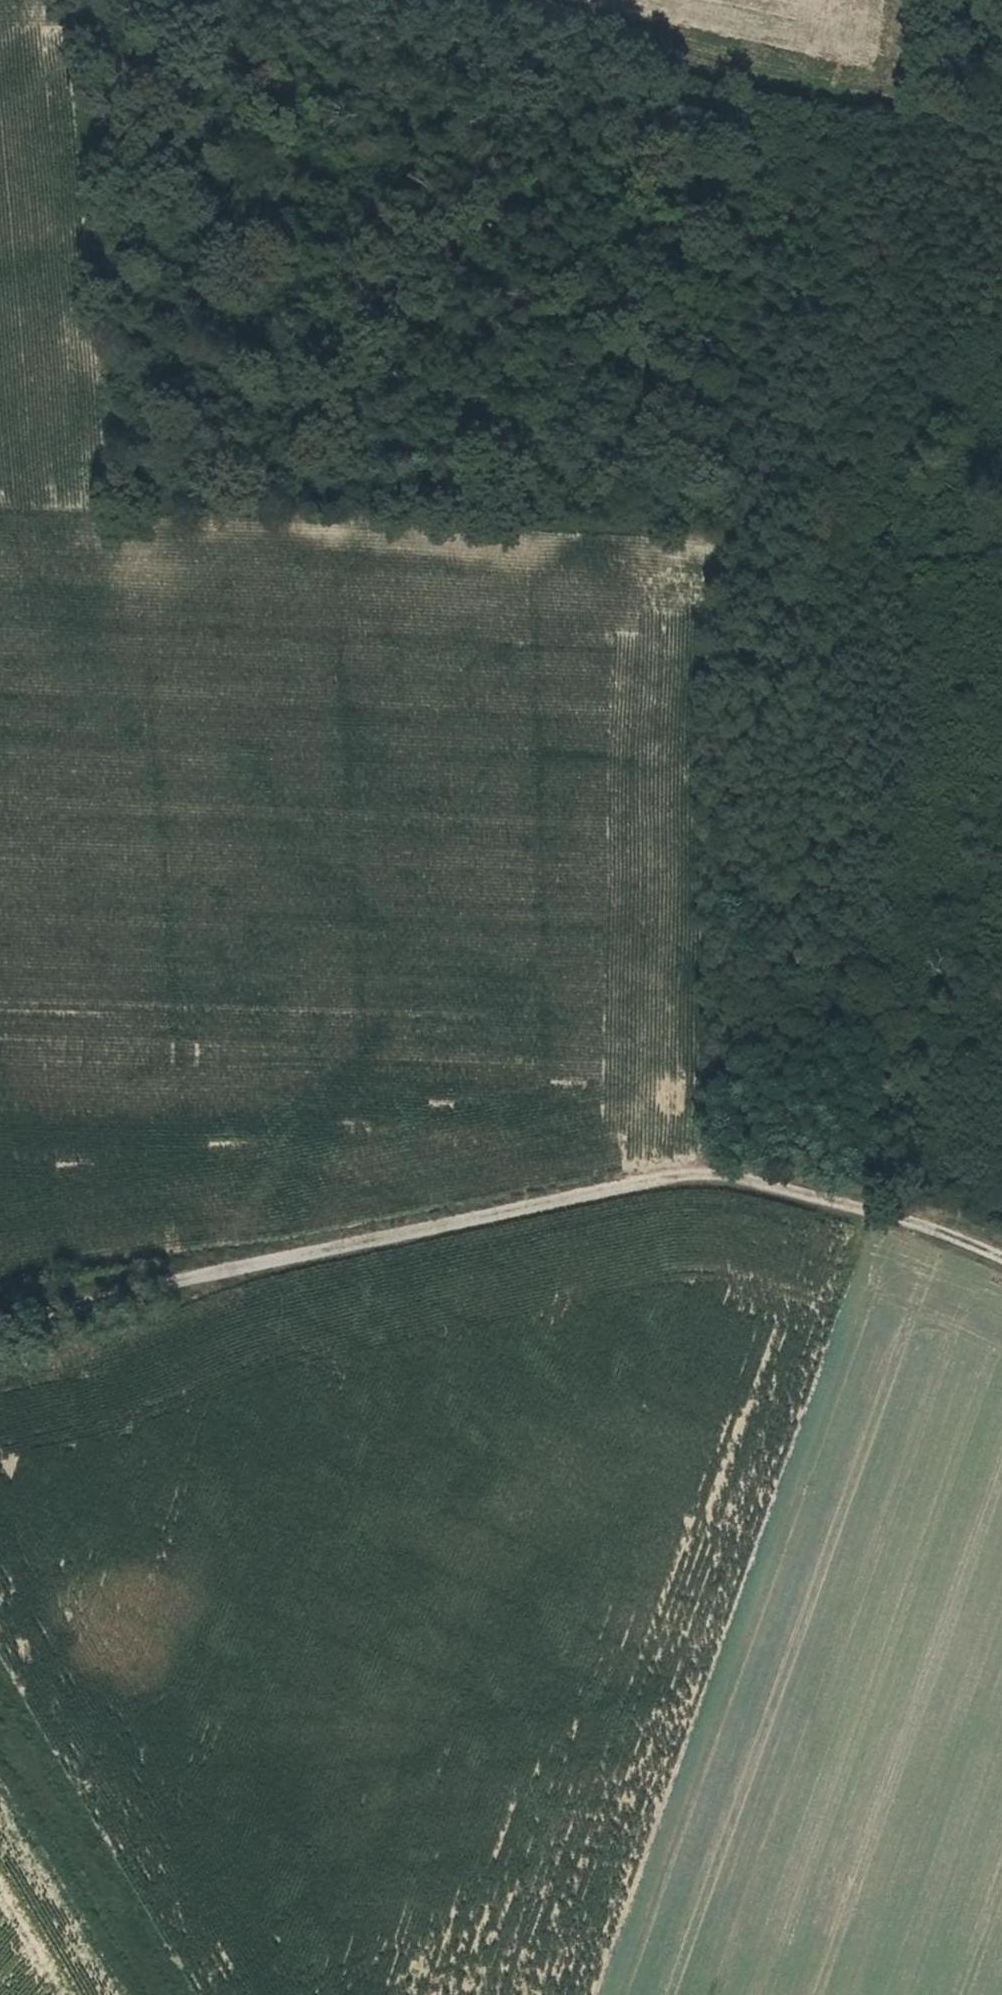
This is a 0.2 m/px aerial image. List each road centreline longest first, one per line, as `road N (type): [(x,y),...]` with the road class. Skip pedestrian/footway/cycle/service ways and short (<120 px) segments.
road 1 (track): [(0,1329),(677,1182),(775,1190),(948,1240),(1001,1264)]

